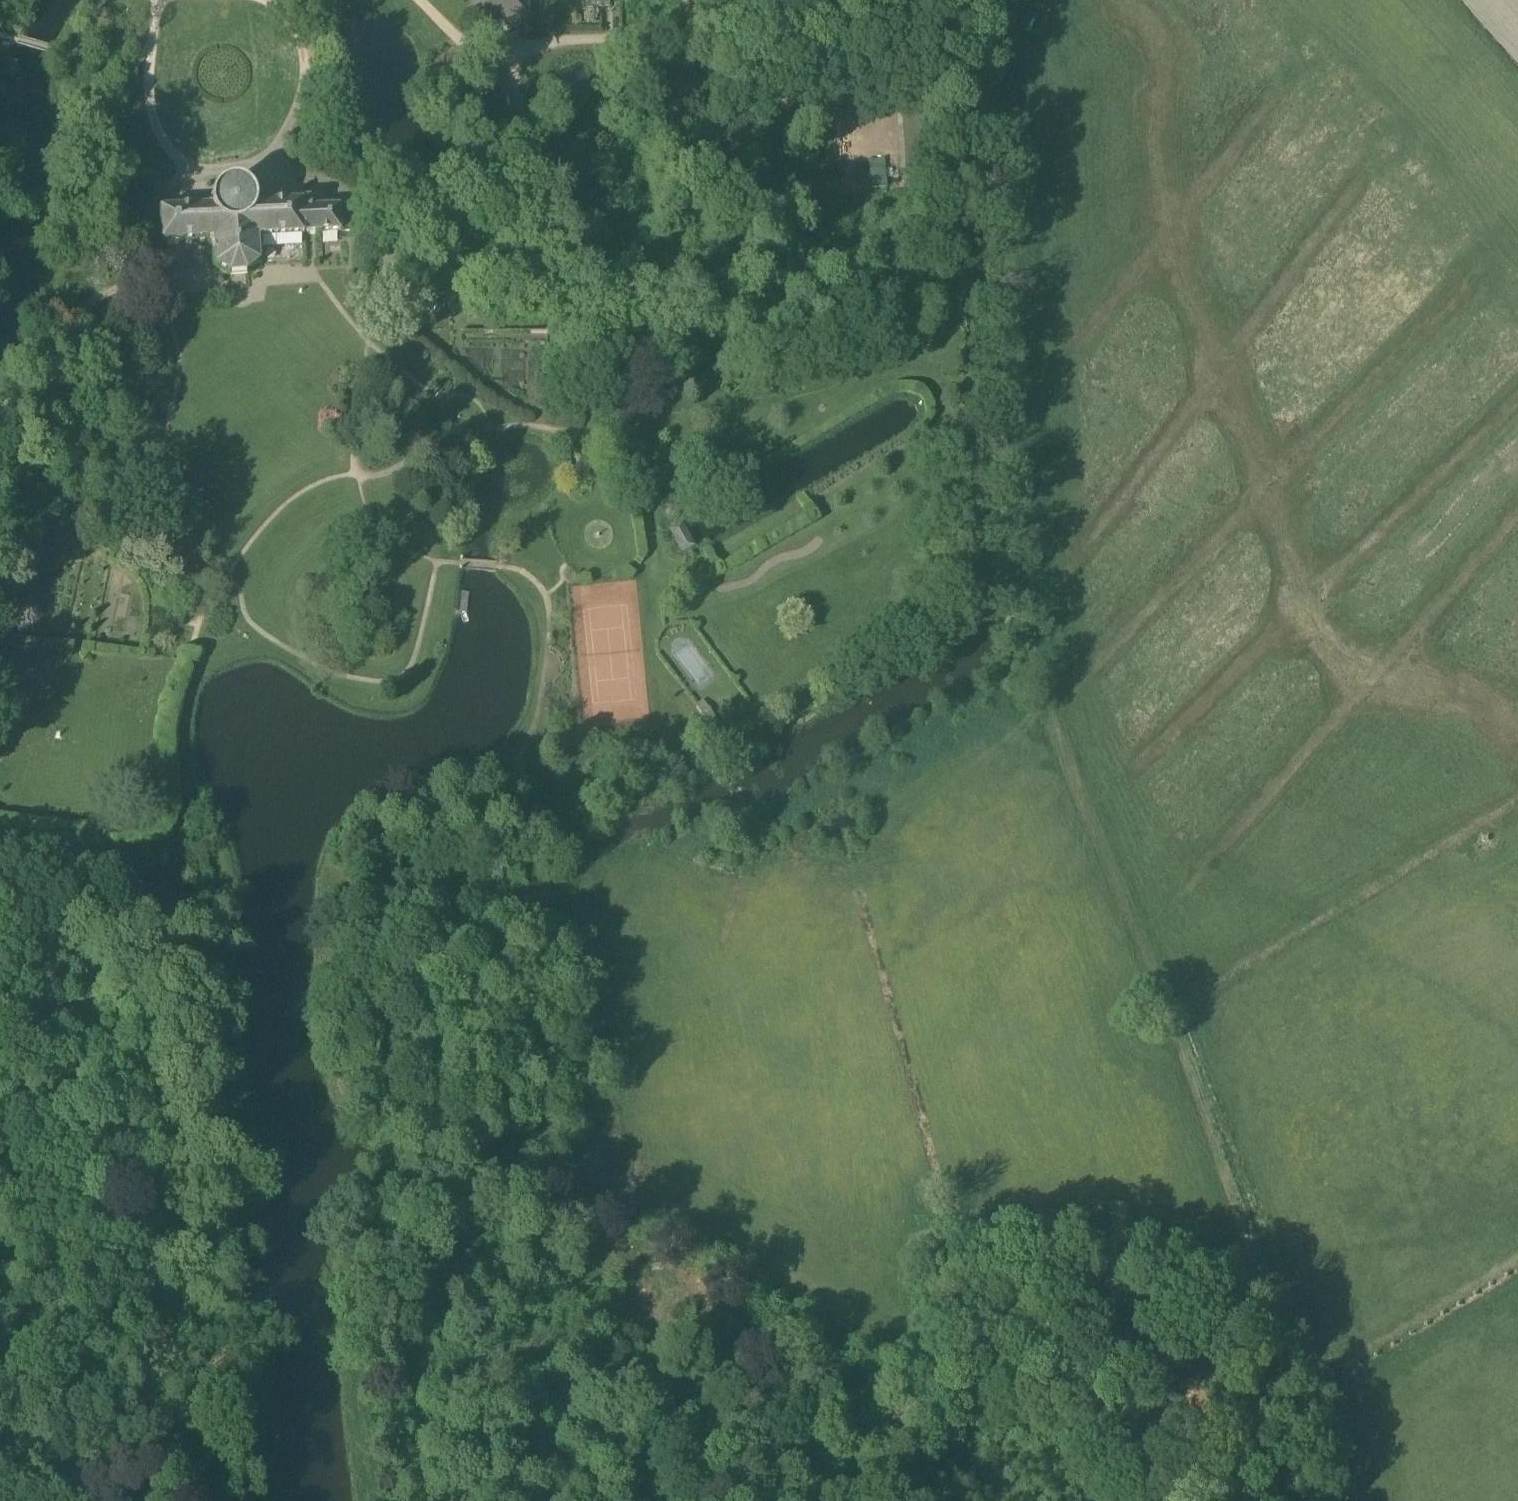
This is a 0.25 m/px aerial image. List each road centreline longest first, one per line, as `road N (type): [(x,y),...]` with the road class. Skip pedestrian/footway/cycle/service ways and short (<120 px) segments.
road 1 (track): [(0,1174),(58,1278),(92,1303),(115,1307),(144,1295),(165,1264),(180,1211),(180,1138),(154,1063),(110,993),(72,965),(0,935)]
road 2 (track): [(419,0),(447,36),(464,43),(646,49),(700,69),(744,97)]
road 3 (track): [(794,1500),(819,1458),(850,1434),(925,1415),(1007,1467),(1035,1500)]

